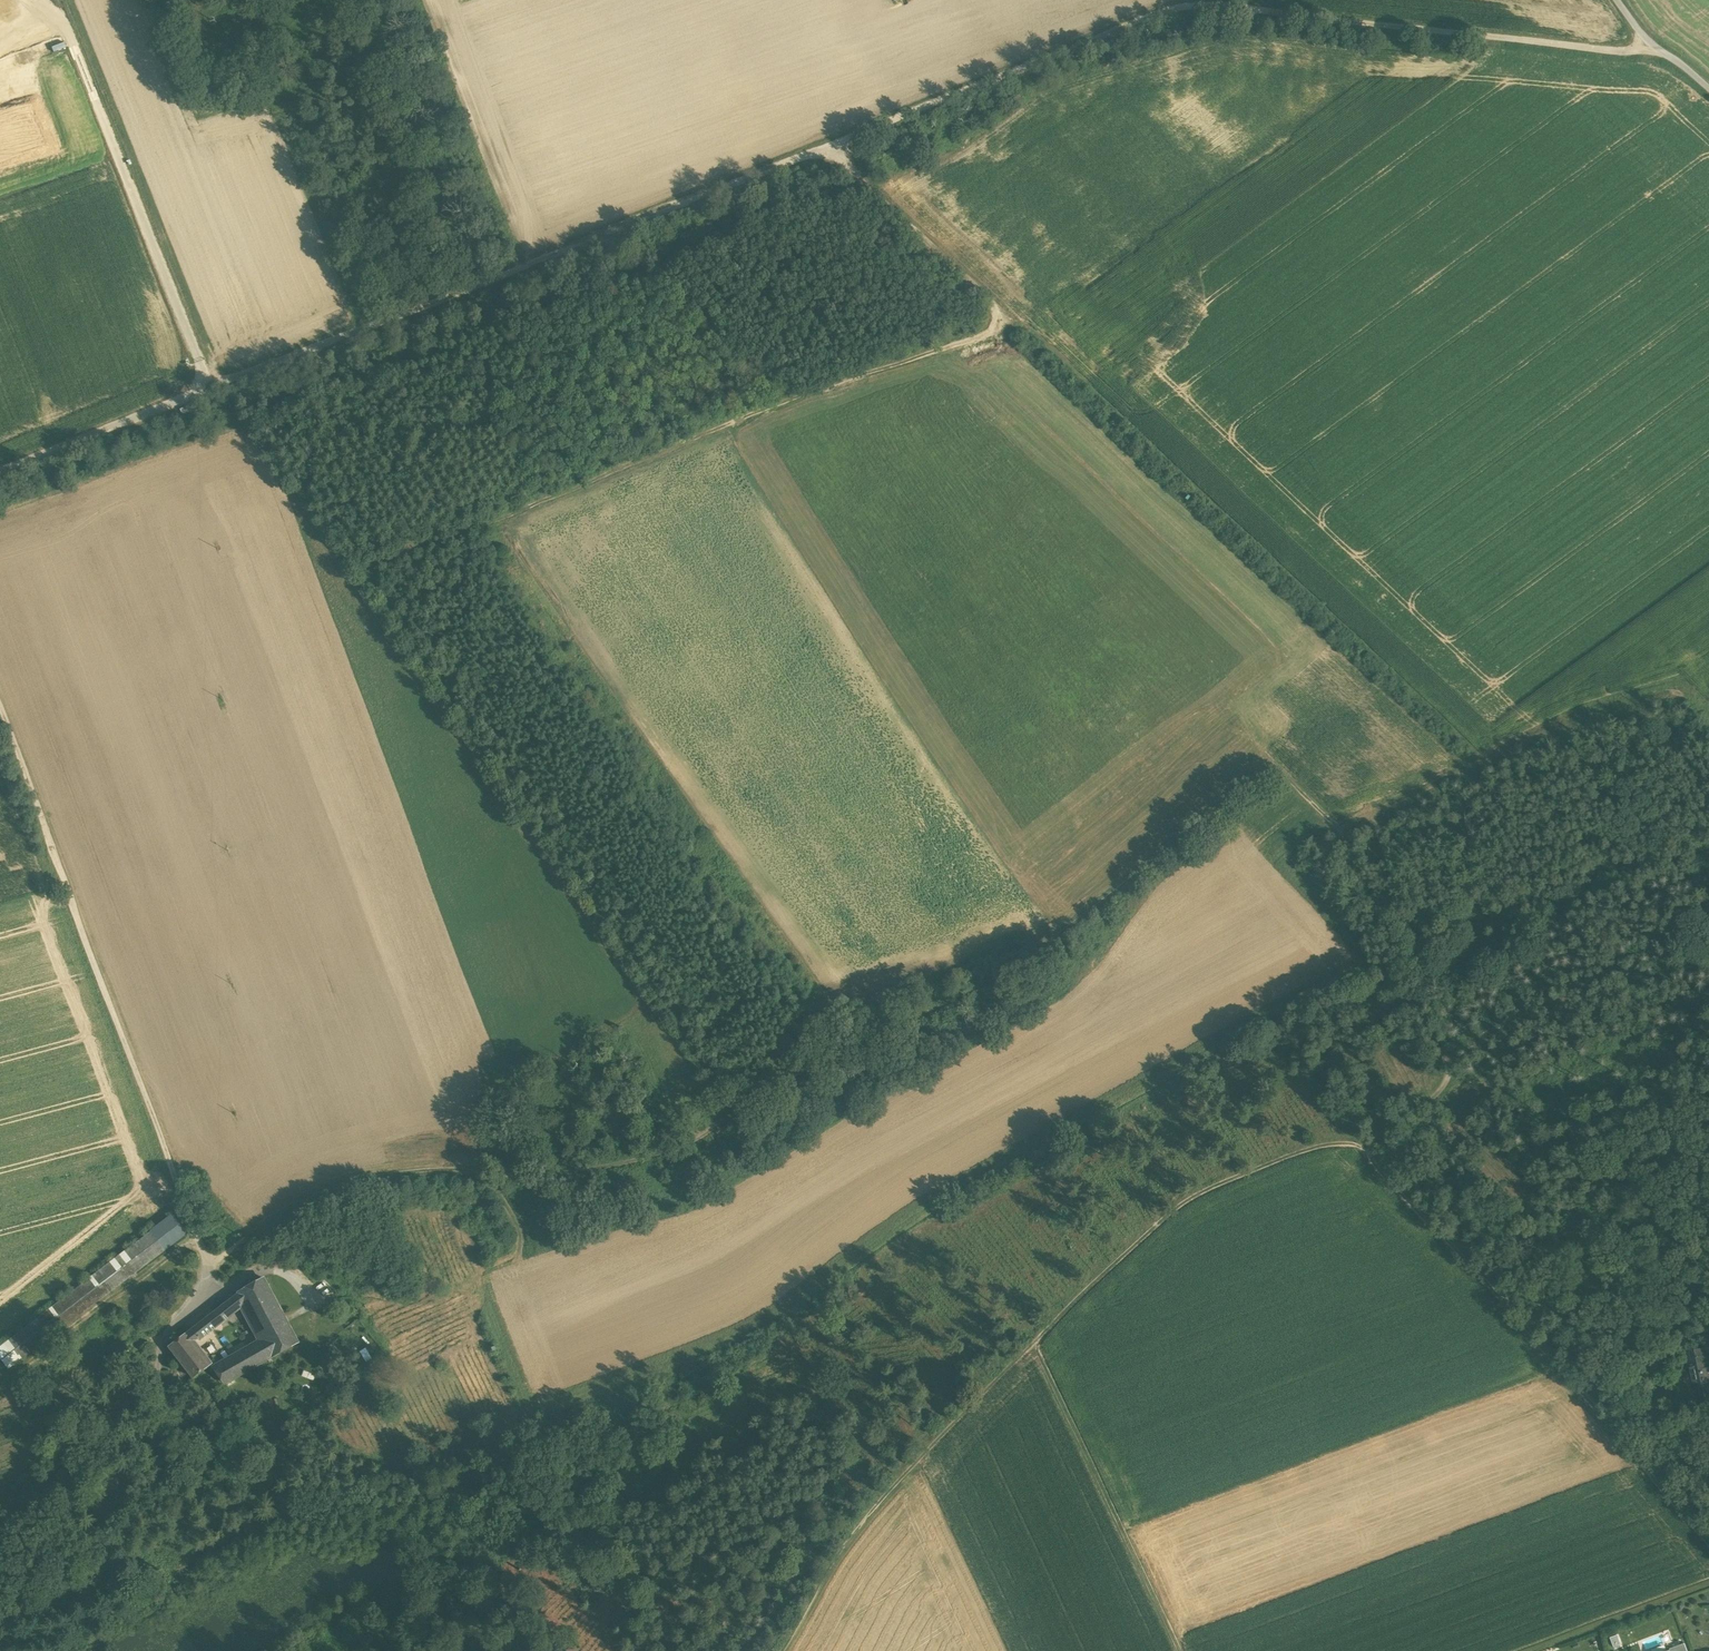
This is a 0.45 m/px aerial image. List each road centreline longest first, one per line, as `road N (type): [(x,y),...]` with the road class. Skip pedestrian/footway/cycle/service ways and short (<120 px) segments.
road 1 (track): [(0,713),(205,1269),(278,1215),(354,1183),(414,1170),(539,1176),(600,1168),(703,1138),(817,1062),(1002,972),(1268,767),(1352,834),(1447,1060),(1444,1085),(1360,1148)]
road 2 (track): [(0,473),(836,144),(1005,315),(1003,328),(862,374)]
road 3 (track): [(1658,52),(1191,7),(836,144)]
road 4 (track): [(1360,1148),(1310,1150),(1199,1195),(1098,1277),(961,1409),(838,1543),(778,1650)]
road 5 (track): [(1360,1148),(1708,1537)]
road 6 (track): [(383,575),(862,374)]
road 7 (track): [(0,1628),(86,1574),(124,1535),(148,1476),(163,1337),(200,1296),(205,1269)]
road 8 (track): [(1181,1650),(1034,1343)]
road 9 (track): [(1708,1153),(1531,1335)]
road 10 (track): [(117,156),(212,389)]
road 11 (track): [(163,1337),(91,1386),(0,1478)]
road 12 (track): [(195,1305),(270,1266),(311,1295),(313,1304),(290,1316)]
road 13 (track): [(1617,0),(1645,40),(1708,92)]

